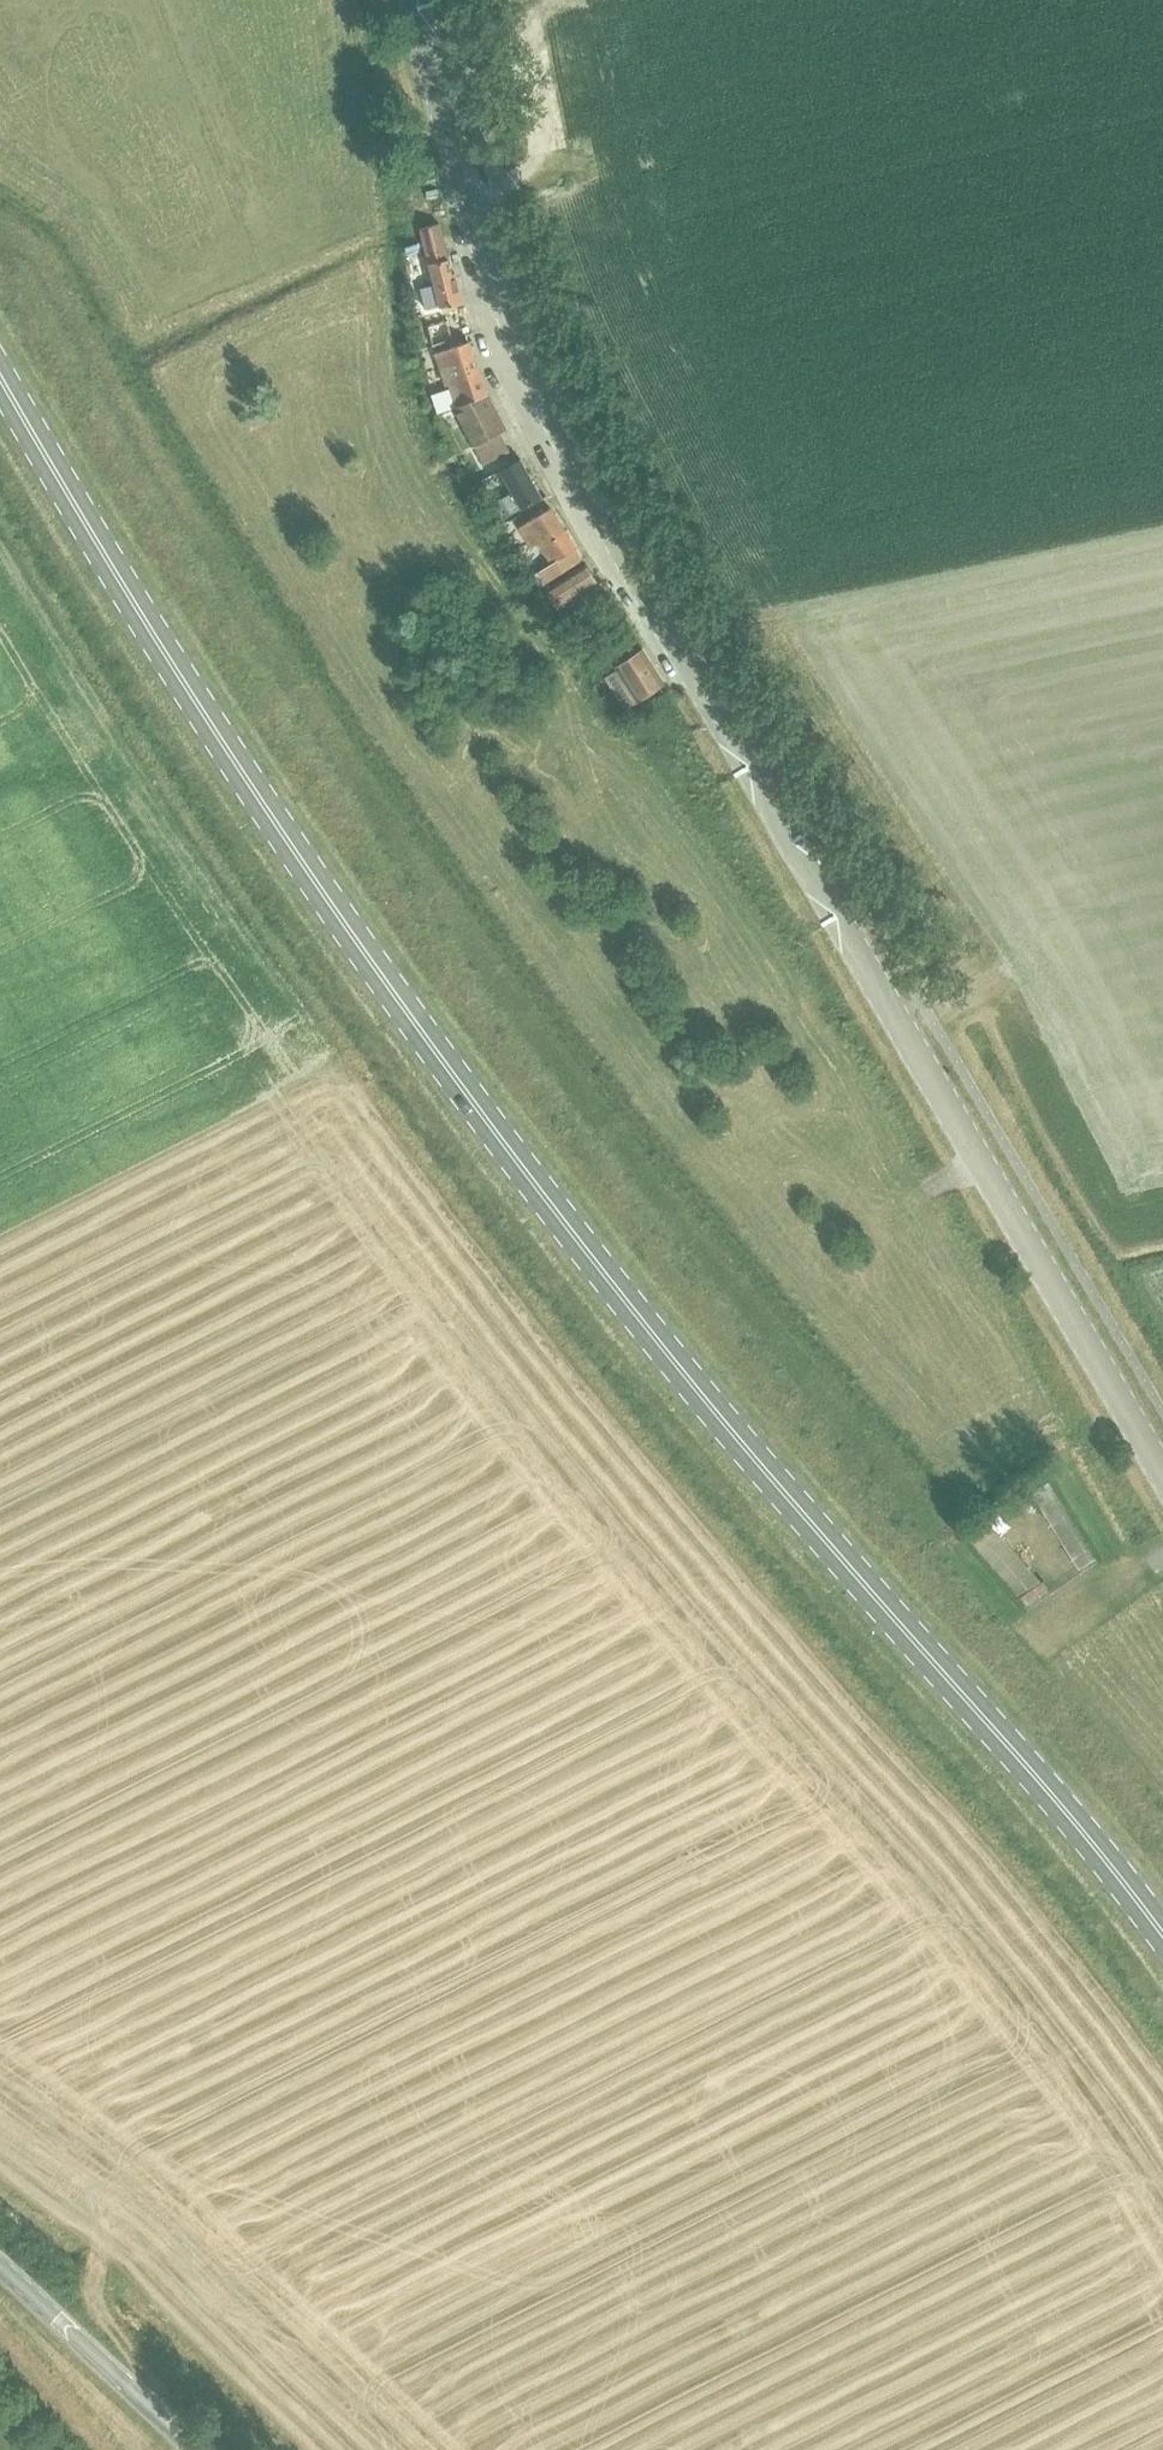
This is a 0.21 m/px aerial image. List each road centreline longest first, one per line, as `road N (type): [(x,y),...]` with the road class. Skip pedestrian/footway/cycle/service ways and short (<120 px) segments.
road 1 (primary): [(1162,1935),(546,1200),(343,921),(183,680),(0,377)]
road 2 (tertiary): [(1162,1472),(572,450),(472,208),(416,0)]
road 3 (unclassified): [(201,2449),(0,2265)]

